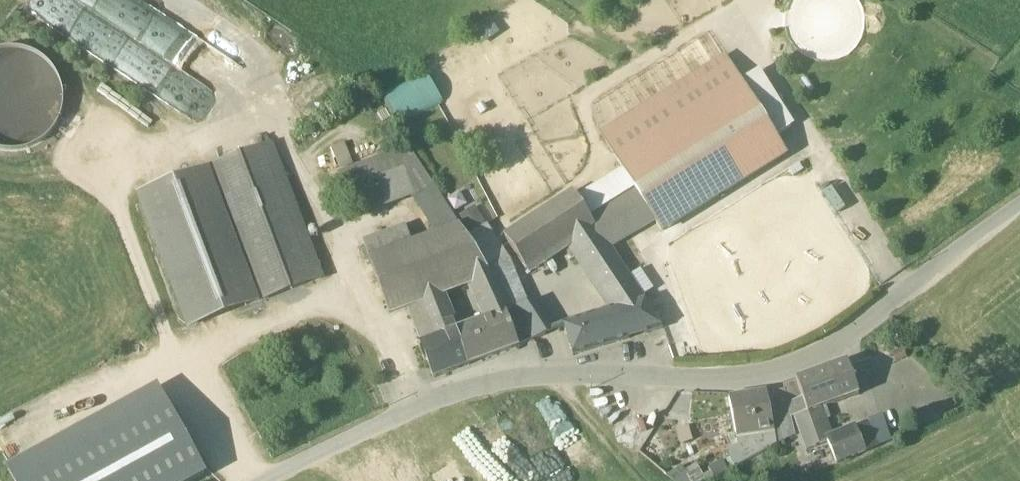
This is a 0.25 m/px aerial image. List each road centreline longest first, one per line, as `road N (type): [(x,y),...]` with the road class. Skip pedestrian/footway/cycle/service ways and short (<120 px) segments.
road 1 (unclassified): [(275,480),(406,412),(490,379),(543,372),(725,379),(779,371),(829,346),(1019,203)]

